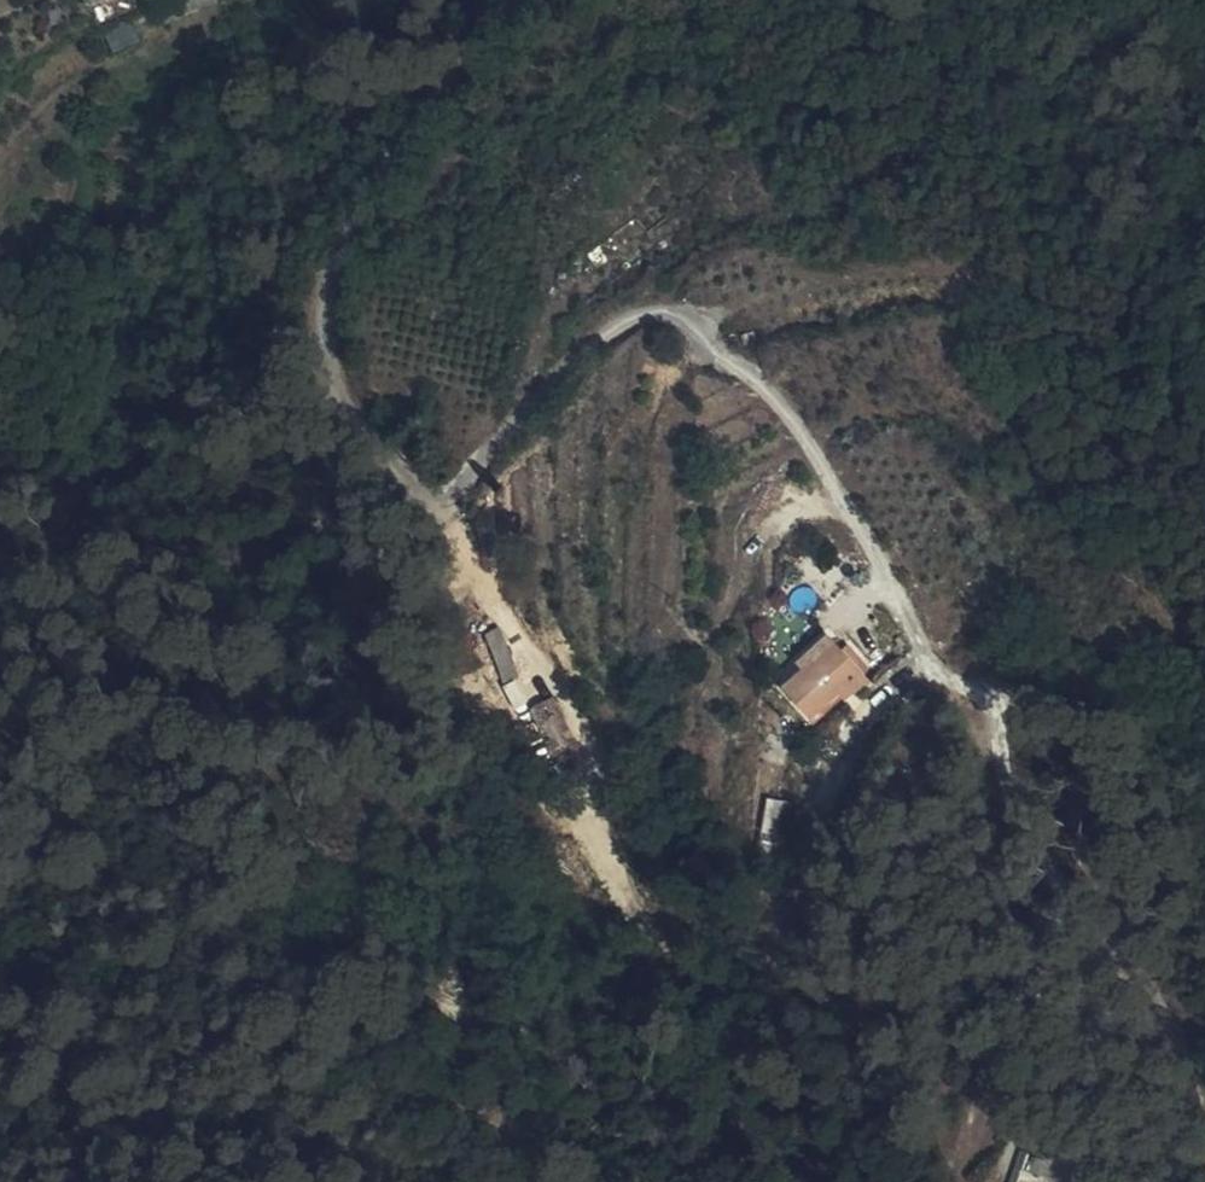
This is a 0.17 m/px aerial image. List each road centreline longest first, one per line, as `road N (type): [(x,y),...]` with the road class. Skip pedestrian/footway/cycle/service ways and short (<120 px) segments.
road 1 (residential): [(518,0),(416,94),(339,239),(324,321),(335,382),(366,444),(403,490),(433,500),(462,481),(585,349),(633,326),(679,325),(775,395),(930,651)]
road 2 (track): [(930,651),(992,735),(1052,908),(1107,939),(1153,993),(1204,1102)]

